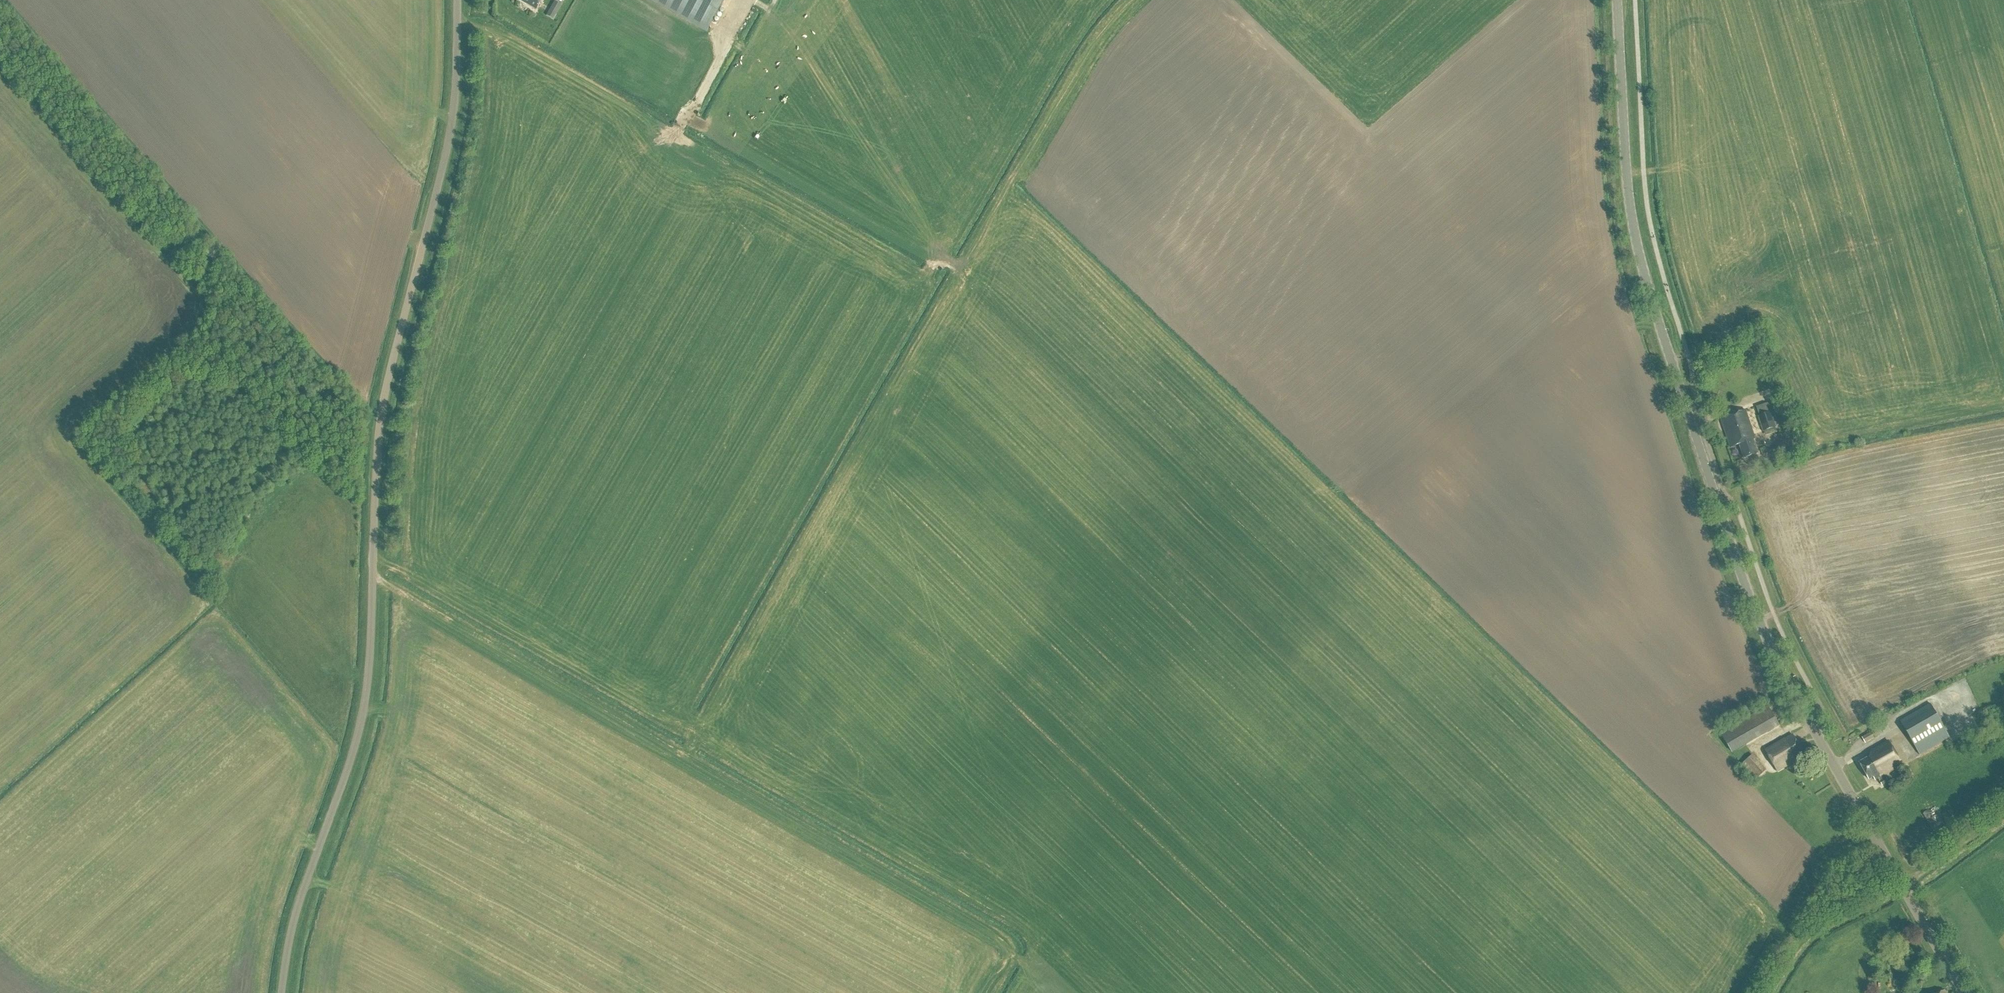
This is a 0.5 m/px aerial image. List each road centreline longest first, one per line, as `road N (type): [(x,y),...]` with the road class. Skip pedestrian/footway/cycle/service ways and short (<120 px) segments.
road 1 (tertiary): [(1963,992),(1772,654),(1716,498),(1630,216),(1616,0)]
road 2 (unclassified): [(281,992),(289,939),(363,713),(379,426),(453,118),(457,0)]
road 3 (track): [(1903,885),(2003,814)]

